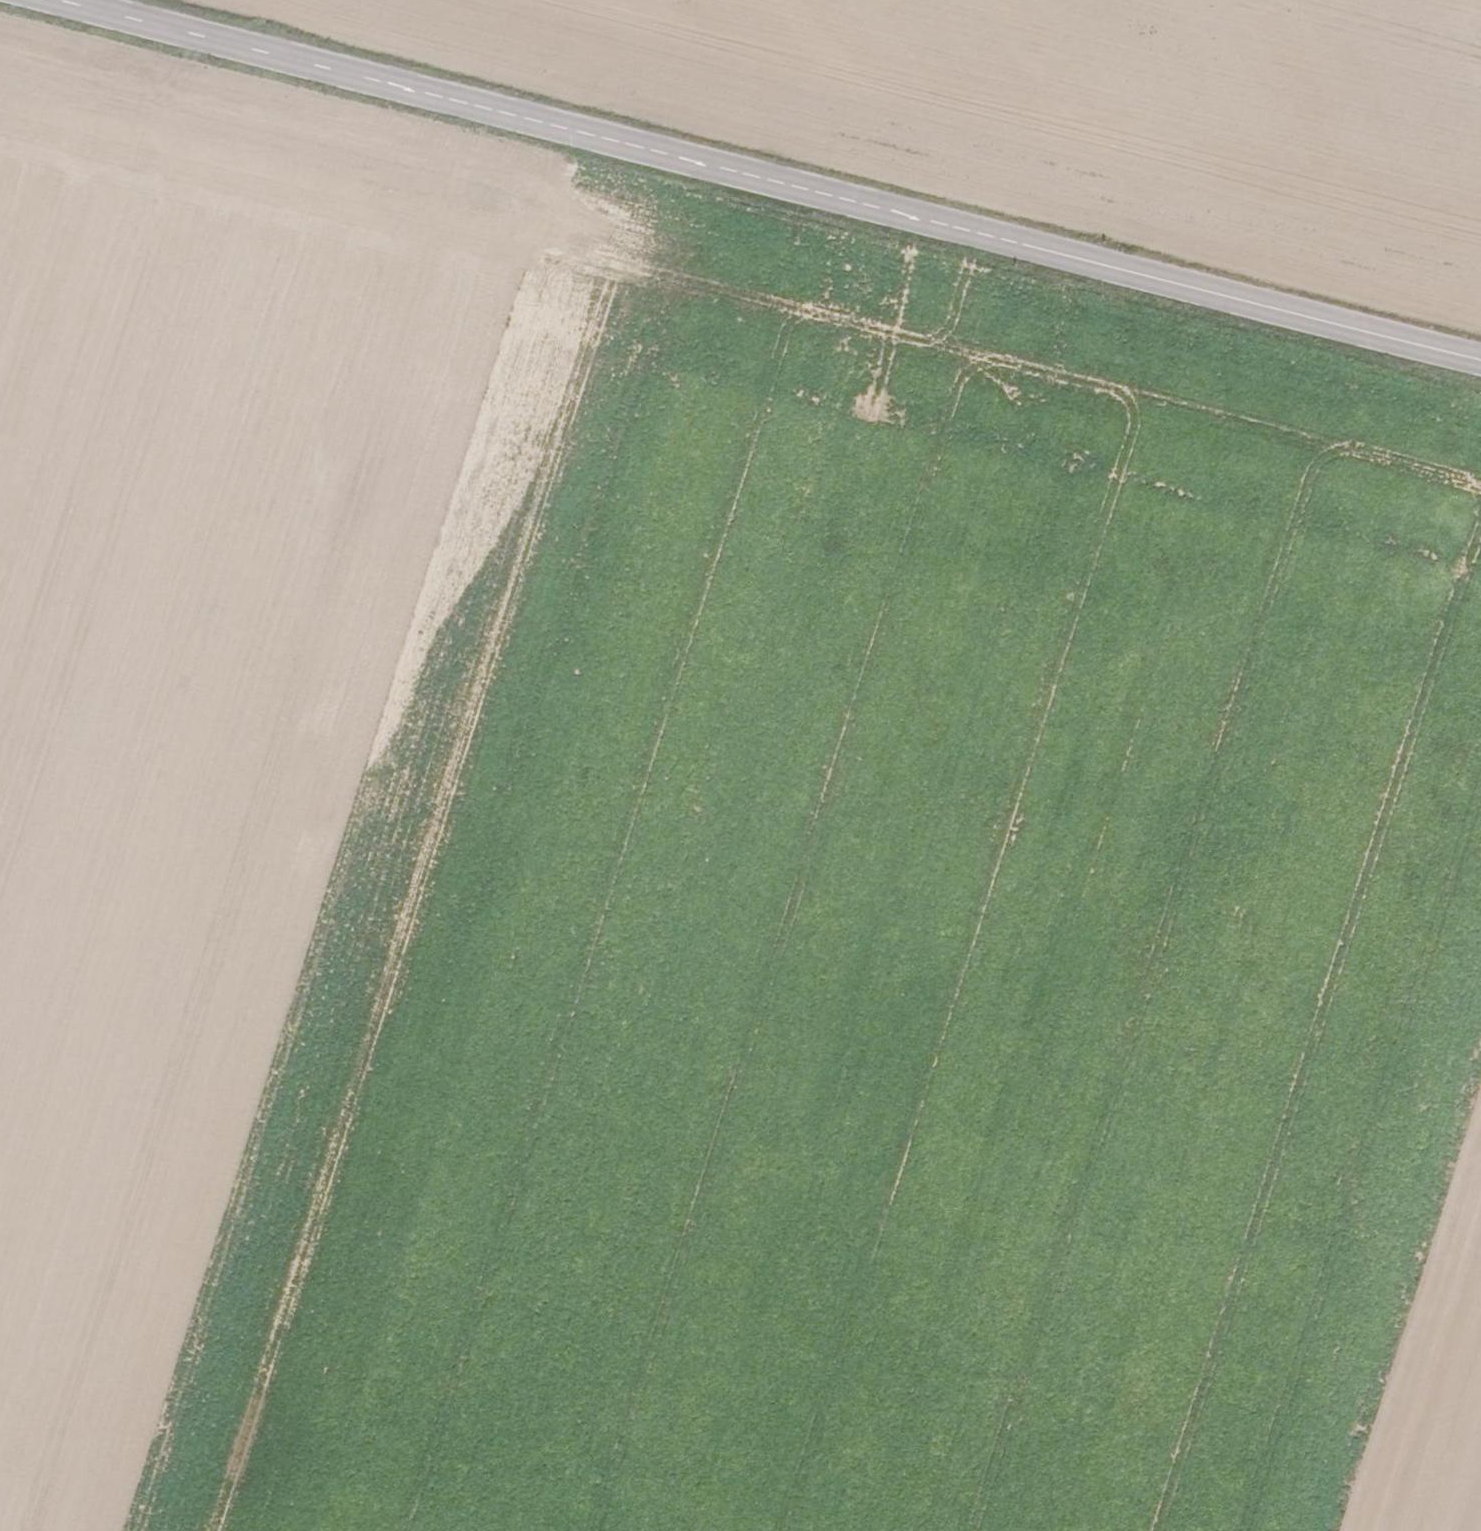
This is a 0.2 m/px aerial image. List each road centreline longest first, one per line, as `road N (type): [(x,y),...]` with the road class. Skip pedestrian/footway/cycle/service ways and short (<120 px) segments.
road 1 (secondary): [(1480,361),(60,0)]

